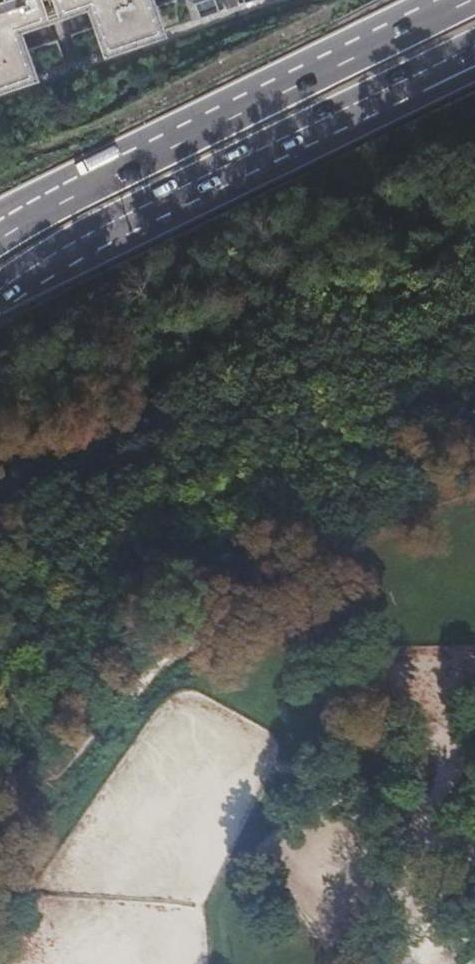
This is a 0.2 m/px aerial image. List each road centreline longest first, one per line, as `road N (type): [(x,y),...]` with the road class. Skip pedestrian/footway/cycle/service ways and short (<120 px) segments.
road 1 (trunk): [(465,2),(100,168),(0,222)]
road 2 (trunk): [(0,291),(127,214),(438,64)]

